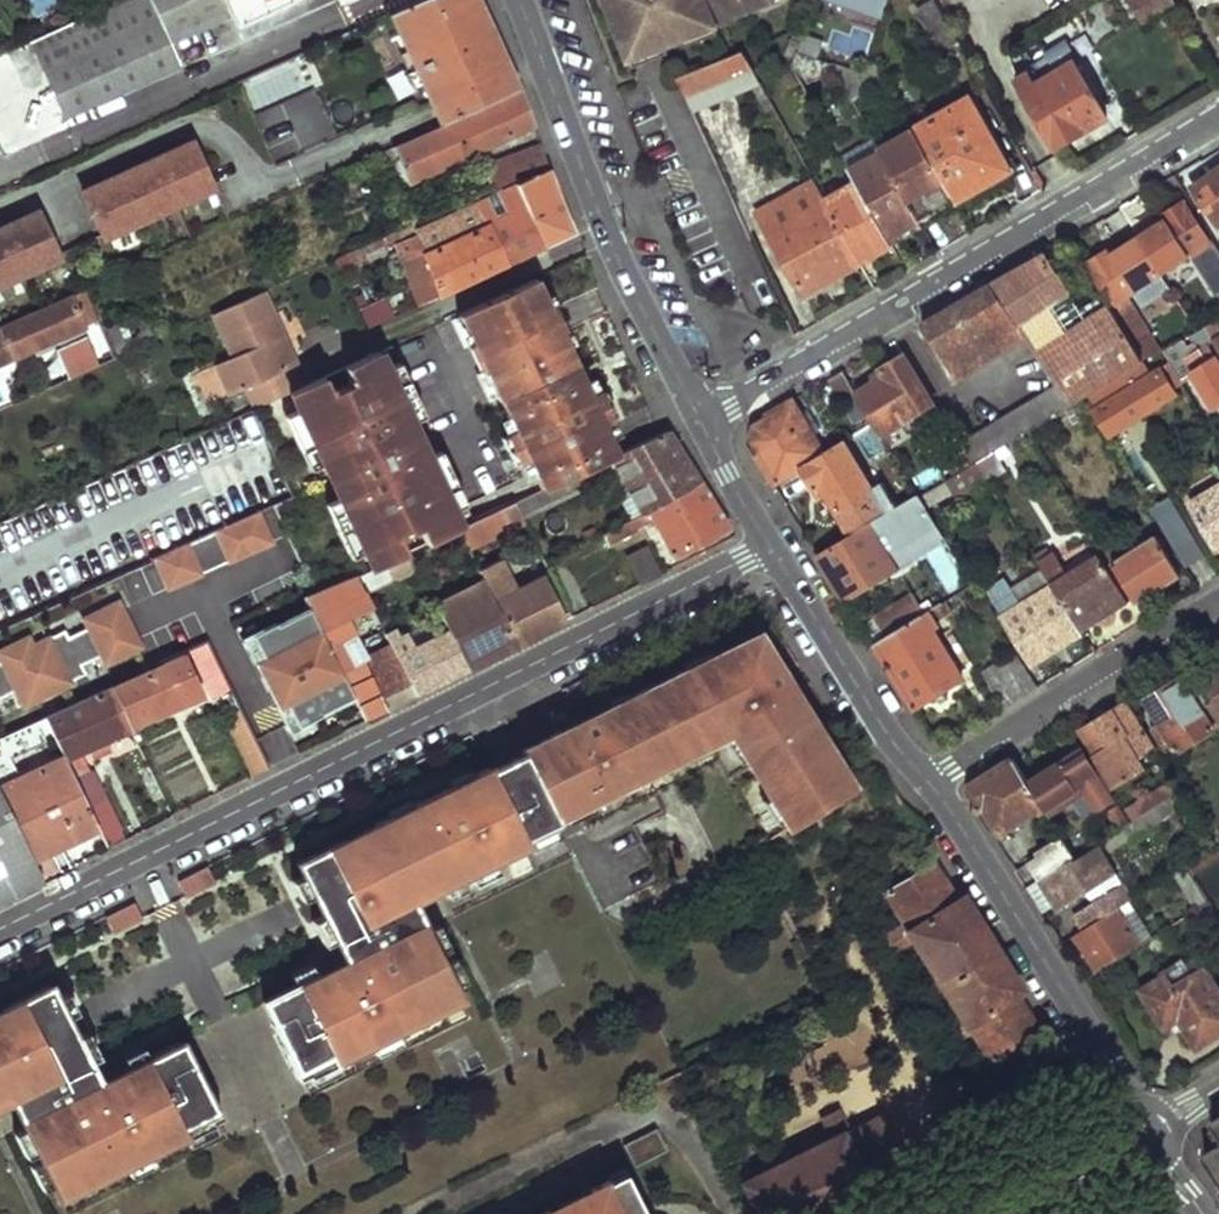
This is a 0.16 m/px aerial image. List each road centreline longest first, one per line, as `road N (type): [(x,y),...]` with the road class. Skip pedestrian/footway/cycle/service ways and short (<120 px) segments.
road 1 (residential): [(0,930),(770,546)]
road 2 (residential): [(700,420),(1218,112)]
road 3 (residential): [(700,420),(606,232),(520,0)]
road 4 (residential): [(1142,1137),(1111,1069),(929,784)]
road 5 (residential): [(929,784),(1218,601)]
road 6 (residential): [(929,784),(887,734),(770,546)]
road 7 (residential): [(990,1213),(1142,1137)]
road 8 (residential): [(770,546),(700,420)]

